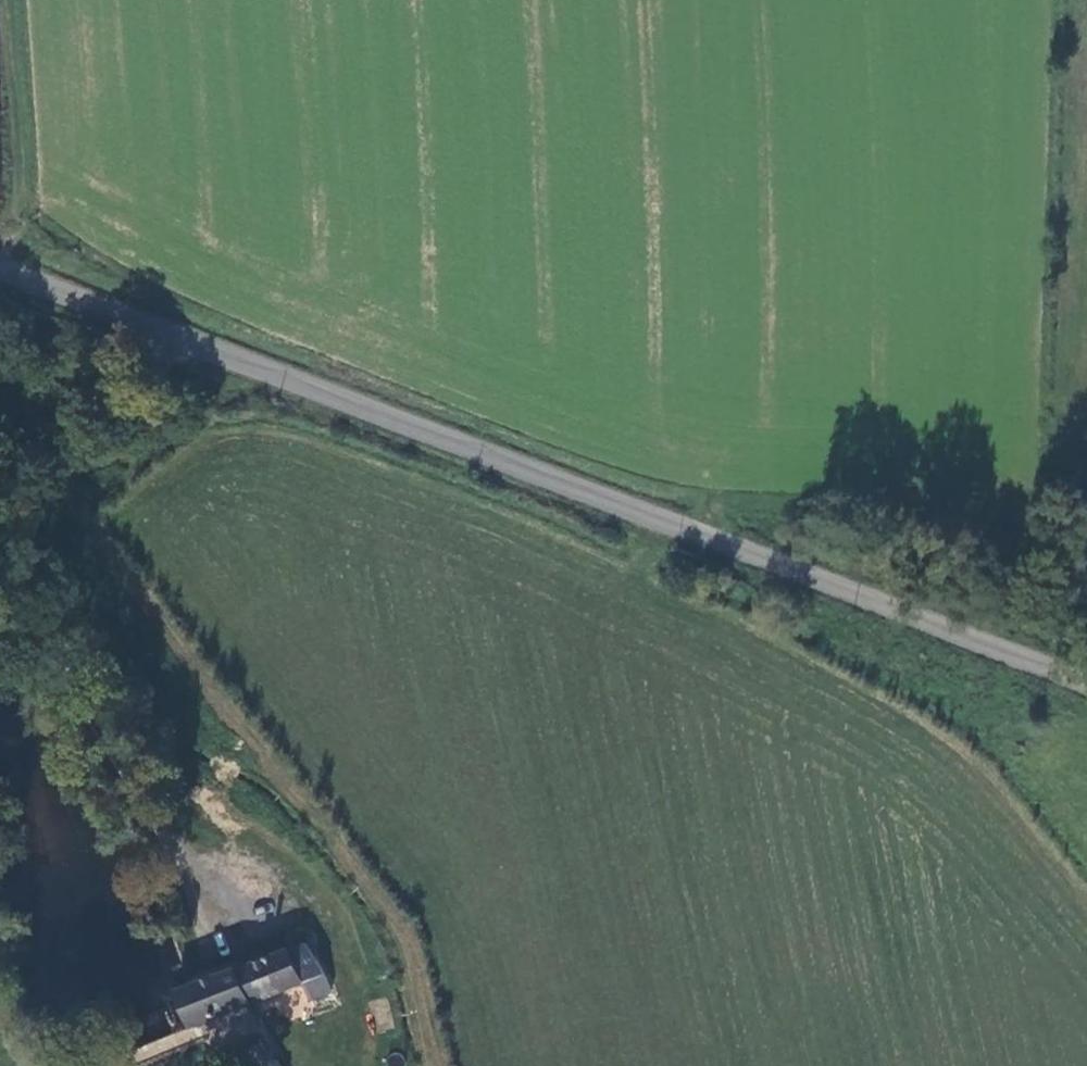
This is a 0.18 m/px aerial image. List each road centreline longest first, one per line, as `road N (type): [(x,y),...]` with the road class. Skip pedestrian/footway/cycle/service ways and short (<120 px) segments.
road 1 (tertiary): [(0,266),(1086,686)]
road 2 (track): [(0,575),(234,967)]
road 3 (track): [(176,338),(0,459)]

